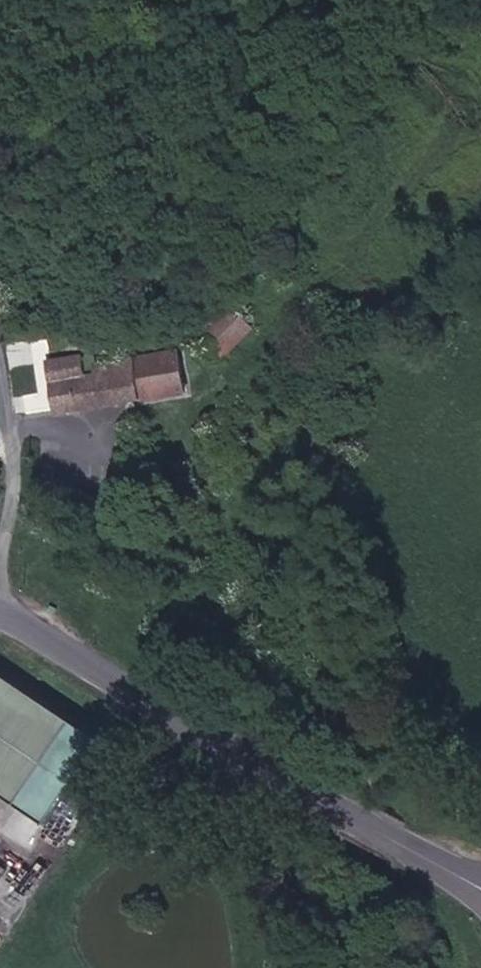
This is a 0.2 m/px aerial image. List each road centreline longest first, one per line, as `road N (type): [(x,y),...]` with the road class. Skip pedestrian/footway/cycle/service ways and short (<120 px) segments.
road 1 (tertiary): [(0,617),(210,748),(480,887)]
road 2 (unclassified): [(0,337),(22,485),(0,568)]

